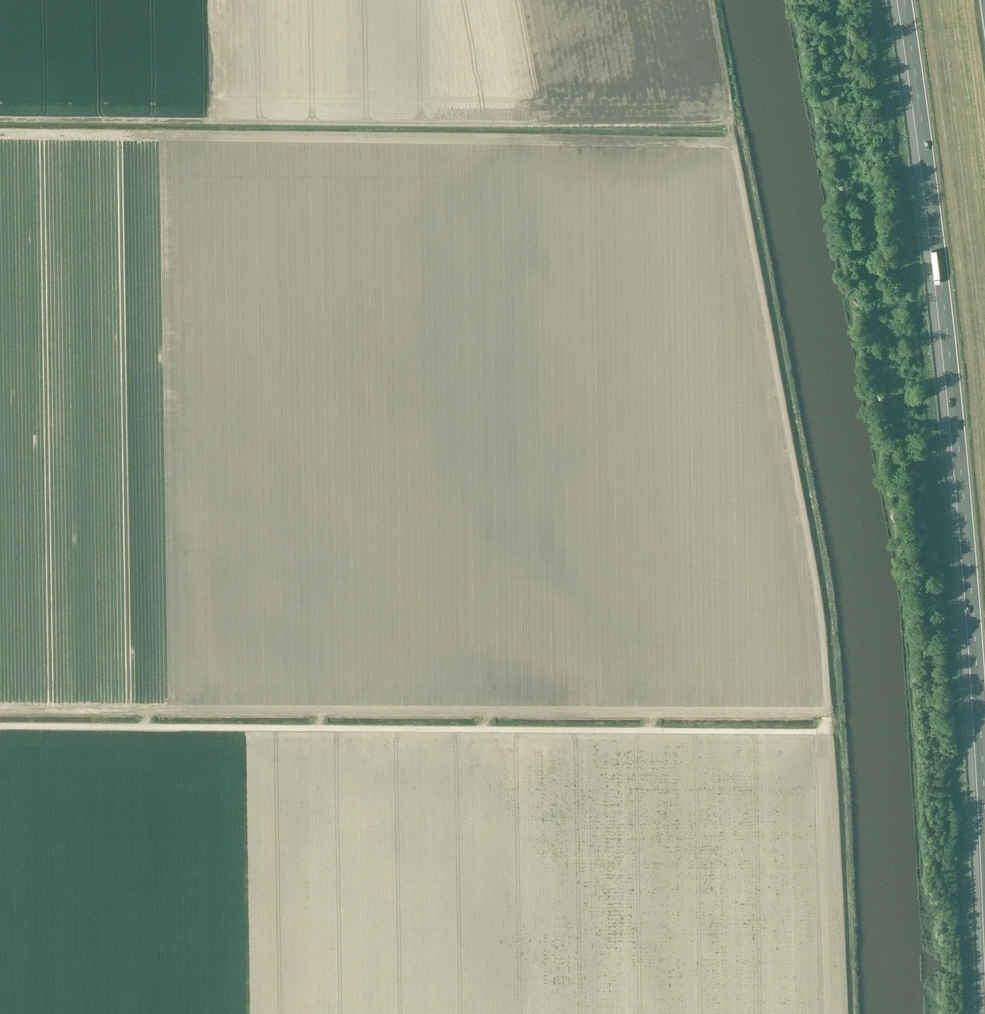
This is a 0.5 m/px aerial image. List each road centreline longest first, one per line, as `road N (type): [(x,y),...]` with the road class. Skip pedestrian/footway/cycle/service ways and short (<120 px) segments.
road 1 (motorway): [(904,0),(957,426),(984,815)]

